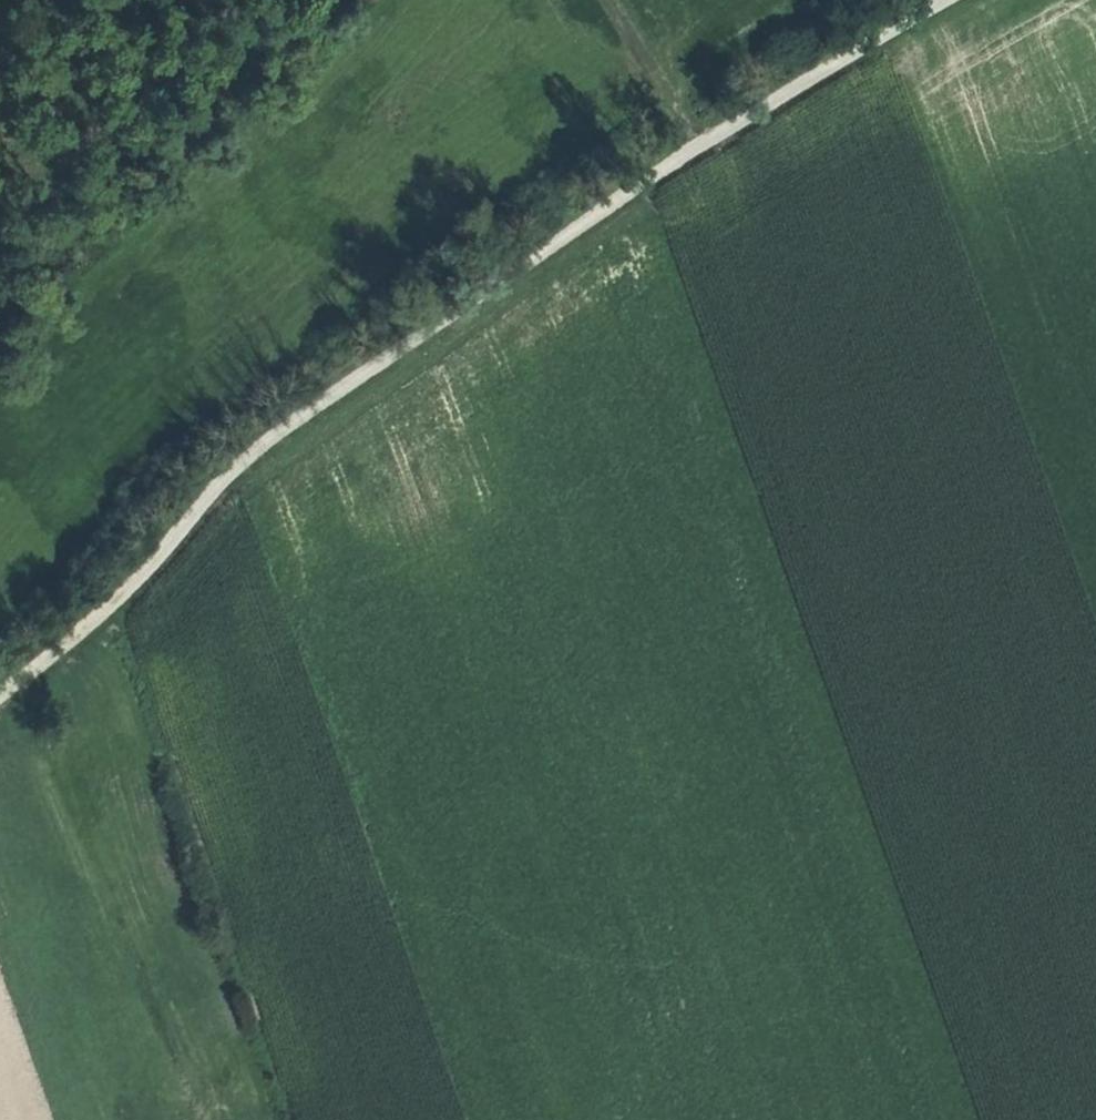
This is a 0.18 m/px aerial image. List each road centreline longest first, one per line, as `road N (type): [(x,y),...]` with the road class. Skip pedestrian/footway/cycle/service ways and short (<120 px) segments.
road 1 (track): [(0,692),(132,585),(210,493),(293,421),(699,147),(947,0)]
road 2 (track): [(610,0),(699,147)]

